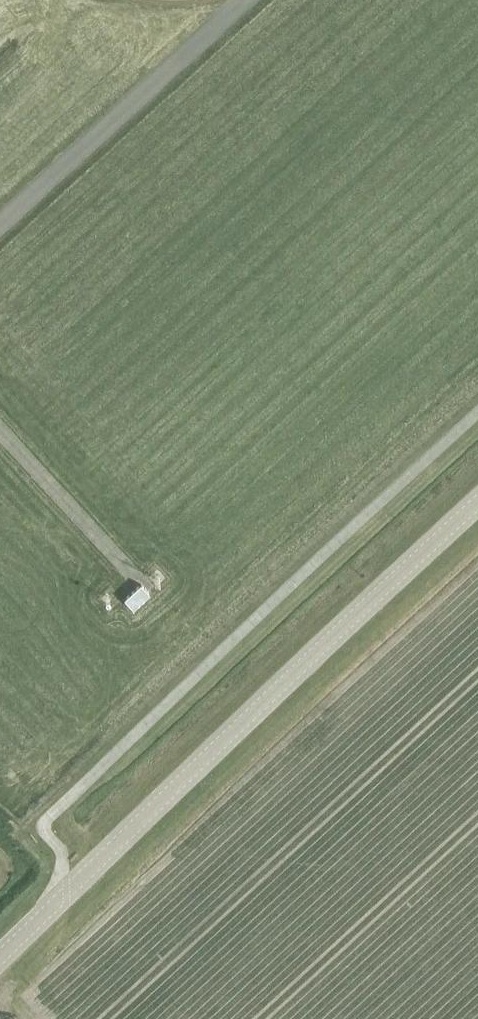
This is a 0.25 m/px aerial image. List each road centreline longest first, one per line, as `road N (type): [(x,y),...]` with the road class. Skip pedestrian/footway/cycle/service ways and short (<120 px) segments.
road 1 (tertiary): [(0,959),(477,503)]

